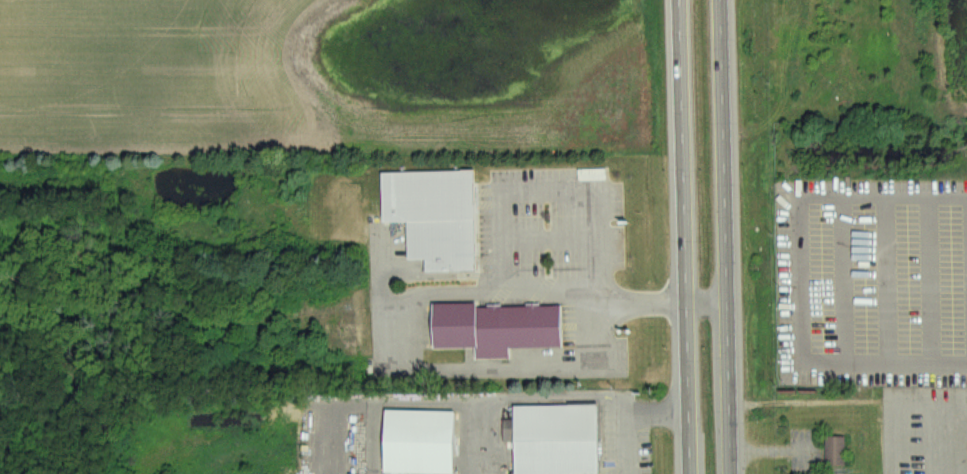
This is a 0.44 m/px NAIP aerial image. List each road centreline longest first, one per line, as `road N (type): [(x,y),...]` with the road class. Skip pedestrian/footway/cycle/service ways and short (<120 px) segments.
road 1 (trunk): [(680,0),(690,473)]
road 2 (trunk): [(730,473),(720,0)]

